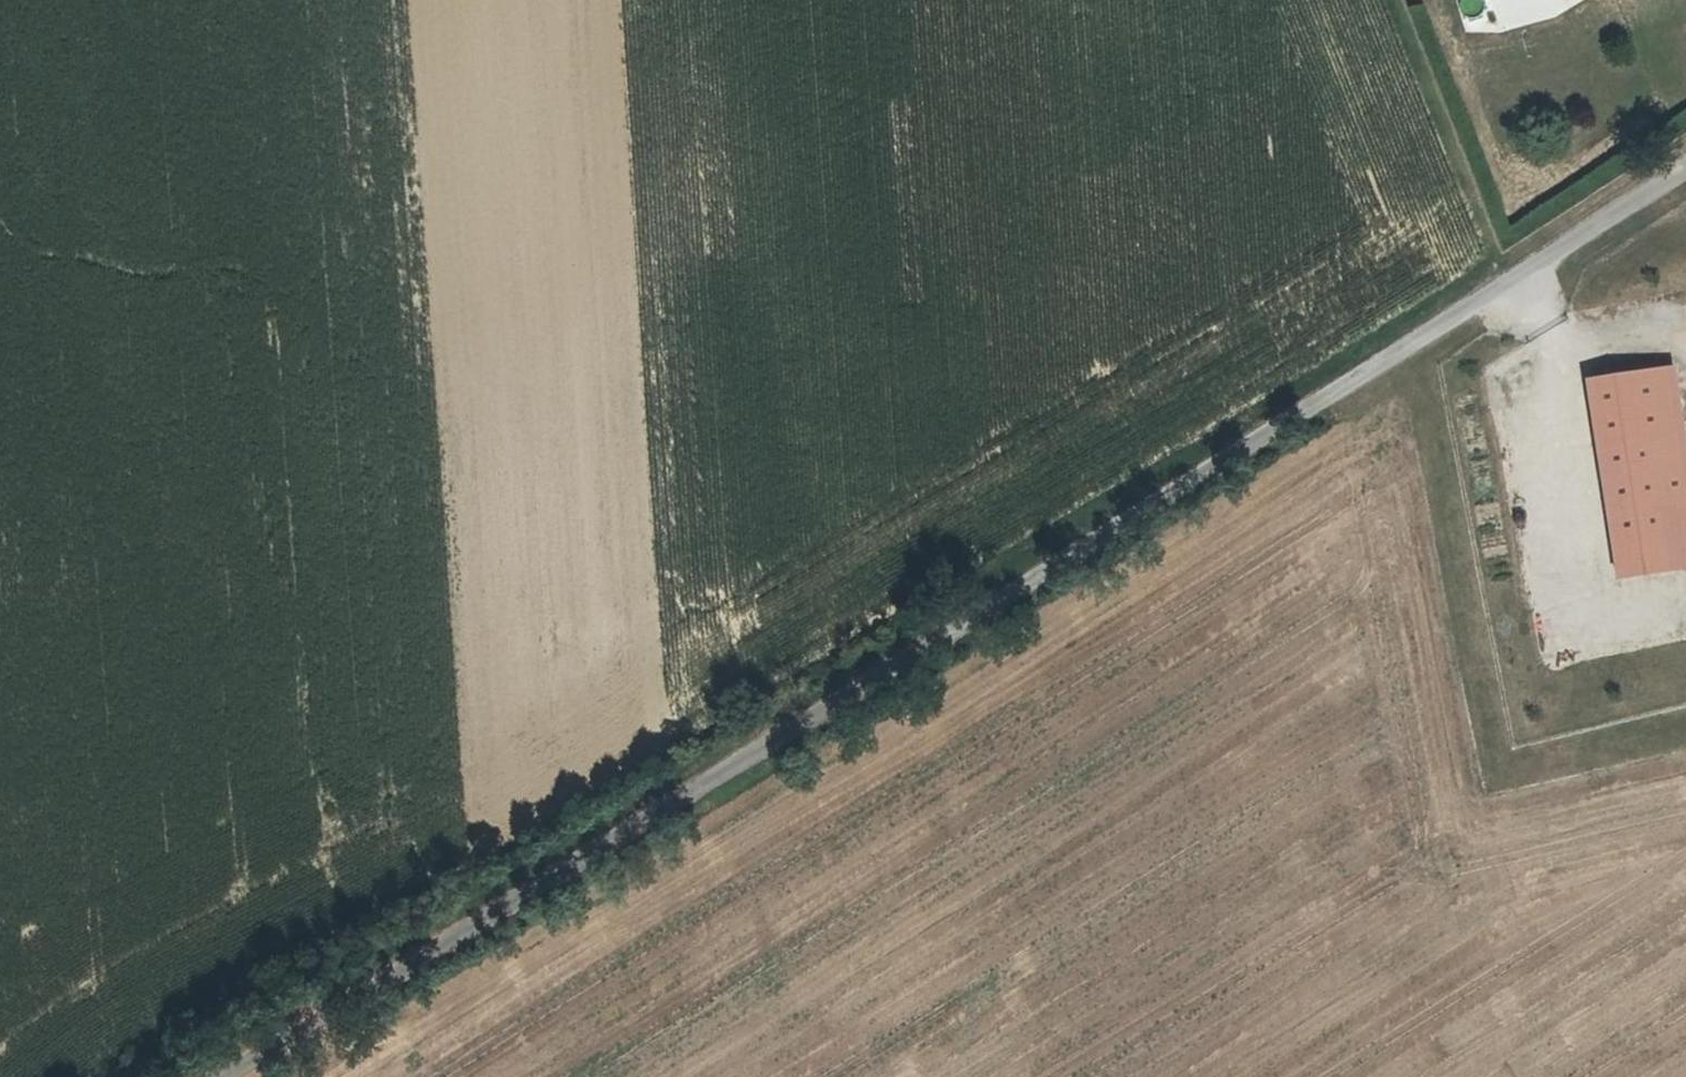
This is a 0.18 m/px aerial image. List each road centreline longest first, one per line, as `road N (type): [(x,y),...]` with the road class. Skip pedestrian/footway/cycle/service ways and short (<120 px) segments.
road 1 (unclassified): [(1685,170),(227,1076)]

